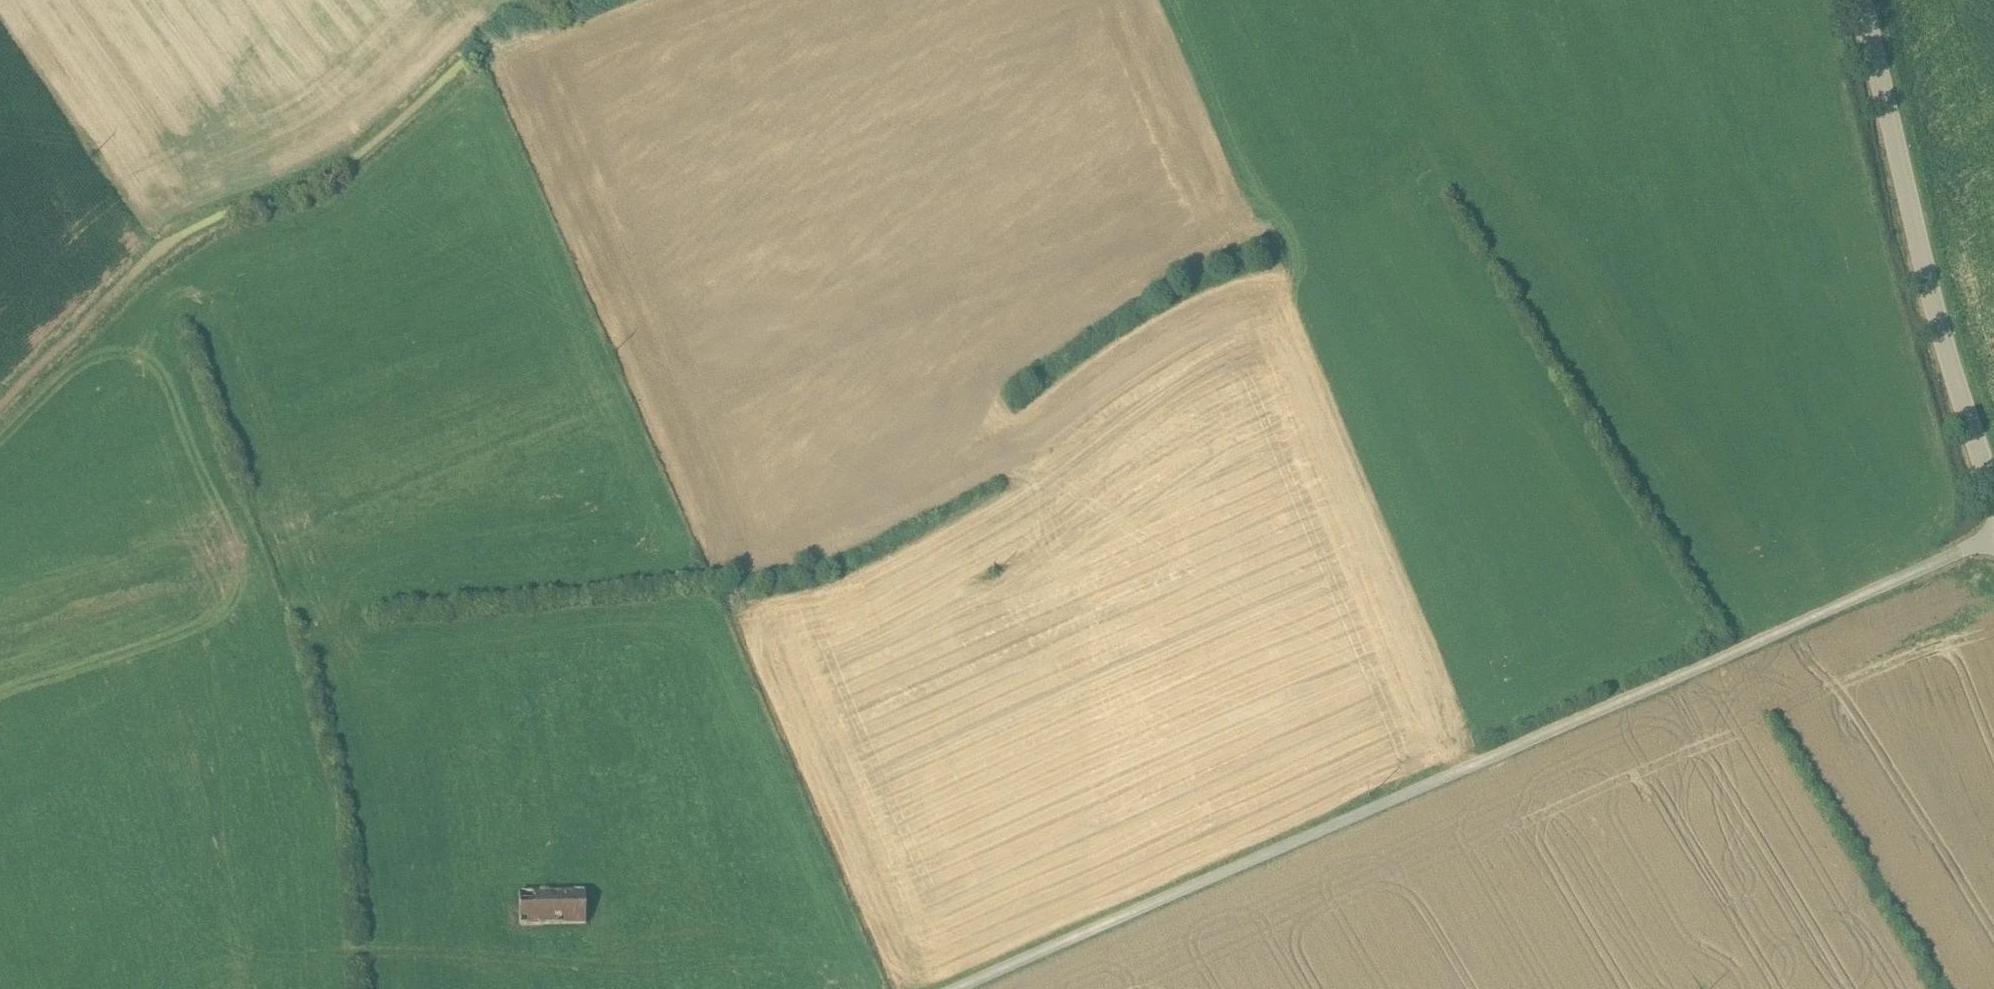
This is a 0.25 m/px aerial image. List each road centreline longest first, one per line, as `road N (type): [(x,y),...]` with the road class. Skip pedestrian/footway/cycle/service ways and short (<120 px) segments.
road 1 (track): [(1993,539),(957,988)]
road 2 (tertiary): [(1993,490),(1941,327),(1864,0)]

